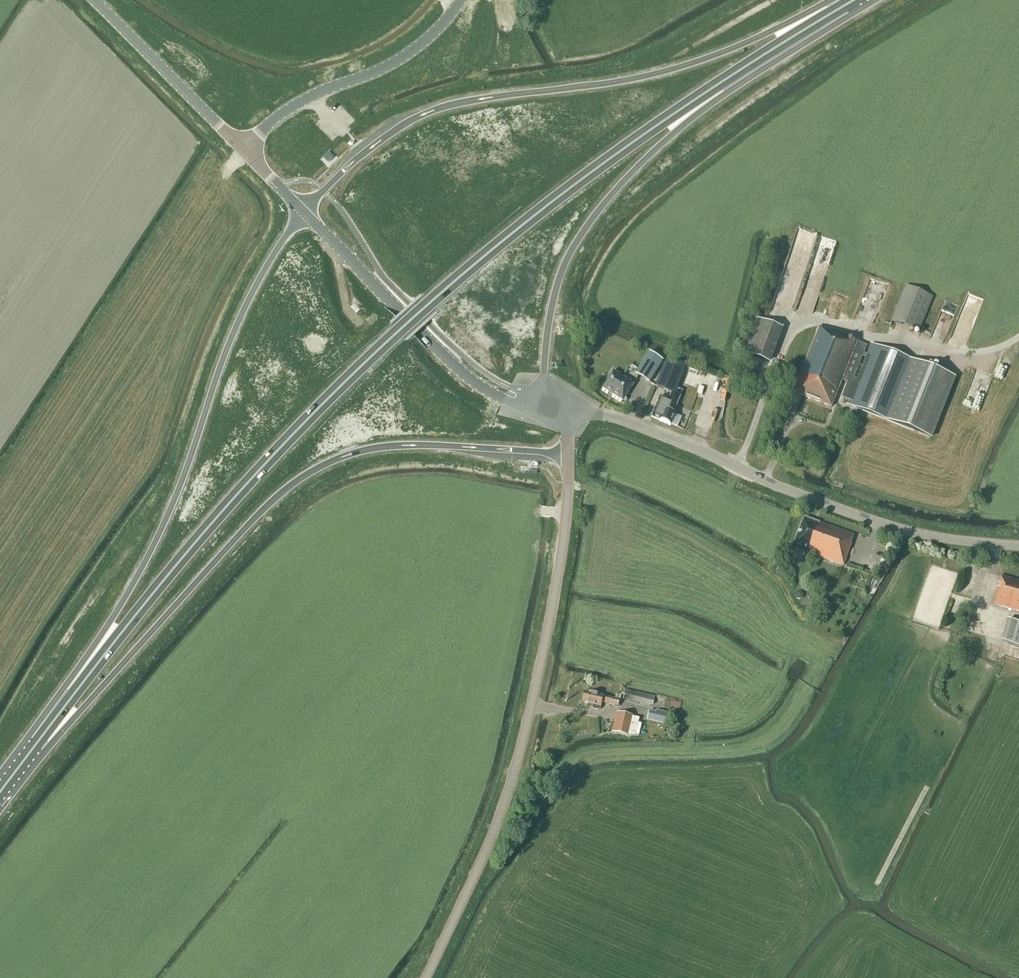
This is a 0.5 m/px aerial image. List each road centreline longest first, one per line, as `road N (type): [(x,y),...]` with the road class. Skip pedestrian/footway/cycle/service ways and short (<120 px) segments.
road 1 (trunk): [(719,84),(560,196),(403,326),(237,496),(74,694)]
road 2 (trunk): [(41,738),(80,711),(259,513),(314,470),(389,446),(567,453)]
road 3 (trunk): [(832,13),(639,78),(431,112),(374,144),(303,212)]
road 4 (tertiary): [(430,977),(512,794),(557,588),(567,453)]
road 5 (trunk): [(303,212),(243,313),(153,545),(74,694)]
road 6 (tertiary): [(1018,548),(899,532),(605,415)]
road 7 (trunk): [(541,408),(546,336),(565,263),(614,193),(719,84)]
road 8 (tertiary): [(541,408),(505,401),(467,377),(303,212)]
road 9 (tertiary): [(241,150),(303,100),(406,57),(462,0)]
road 10 (tertiary): [(241,150),(92,0)]
road 11 (trunk): [(832,13),(719,84)]

